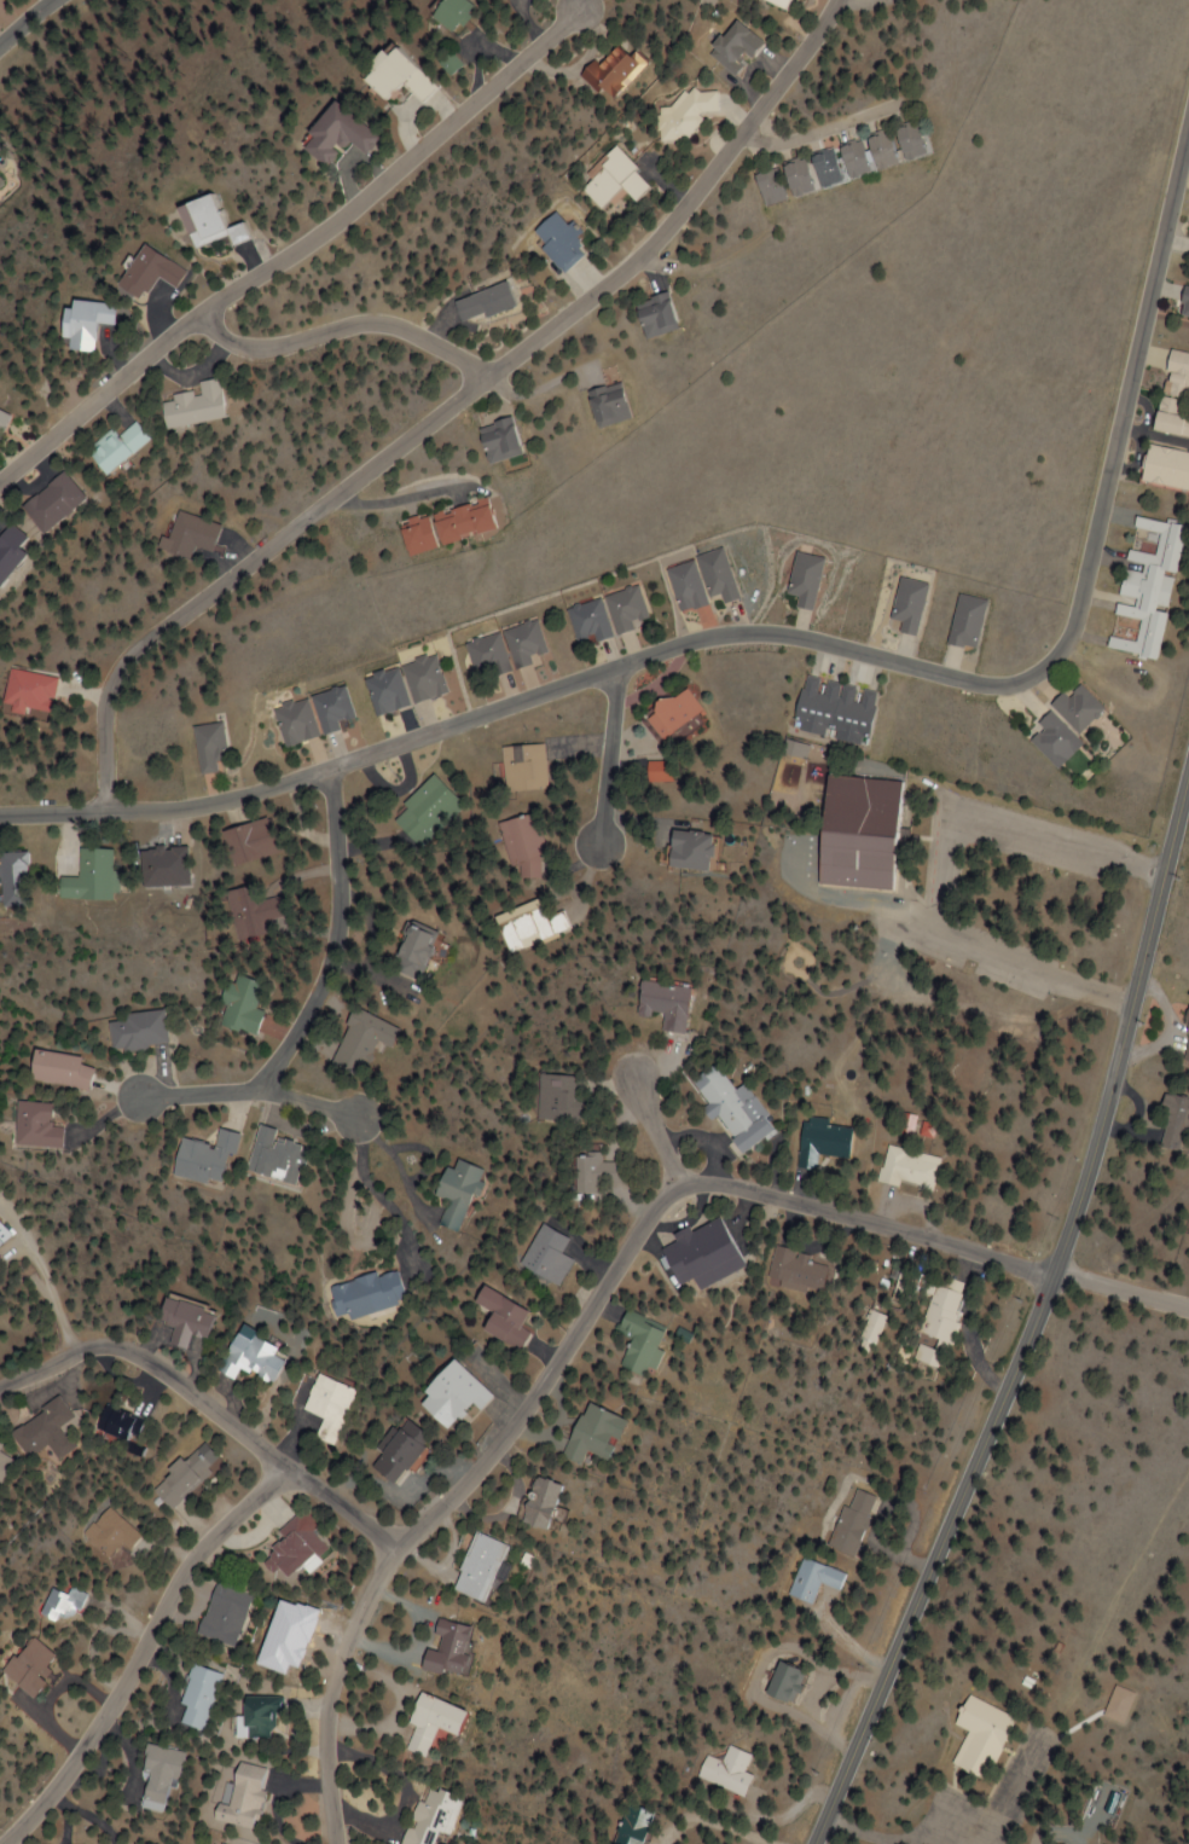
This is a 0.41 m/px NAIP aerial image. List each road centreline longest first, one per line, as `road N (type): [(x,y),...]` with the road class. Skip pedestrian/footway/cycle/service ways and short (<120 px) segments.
road 1 (residential): [(0,814),(218,806),(690,640),(750,632),(790,638),(975,684),(1013,685),(1048,667),(1074,630),(1188,130)]
road 2 (secondary): [(808,1843),(1057,1274),(1133,1007),(1188,770)]
road 3 (residential): [(117,810),(111,697),(128,656),(652,248),(810,50),(838,0)]
road 4 (residential): [(683,1187),(660,1202),(494,1460),(402,1553),(352,1633),(326,1721),(333,1843)]
road 5 (residential): [(579,7),(331,224),(198,314),(0,478)]
road 6 (residential): [(6,1843),(134,1678),(184,1581),(220,1532),(290,1472)]
road 7 (residential): [(340,767),(347,906),(324,1003),(269,1089),(146,1098)]
road 8 (residential): [(1057,1274),(723,1183),(683,1187)]
road 9 (residential): [(290,1472),(134,1352),(92,1345),(0,1388)]
road 10 (residential): [(488,377),(407,330),(353,324),(251,350),(222,341),(198,314)]
road 11 (residential): [(624,667),(605,845)]
road 12 (residential): [(748,129),(779,145),(904,99)]
road 13 (residential): [(402,1553),(331,1494),(290,1472)]
road 14 (residential): [(1057,1274),(1188,1311)]
road 15 (residential): [(683,1187),(636,1073)]

